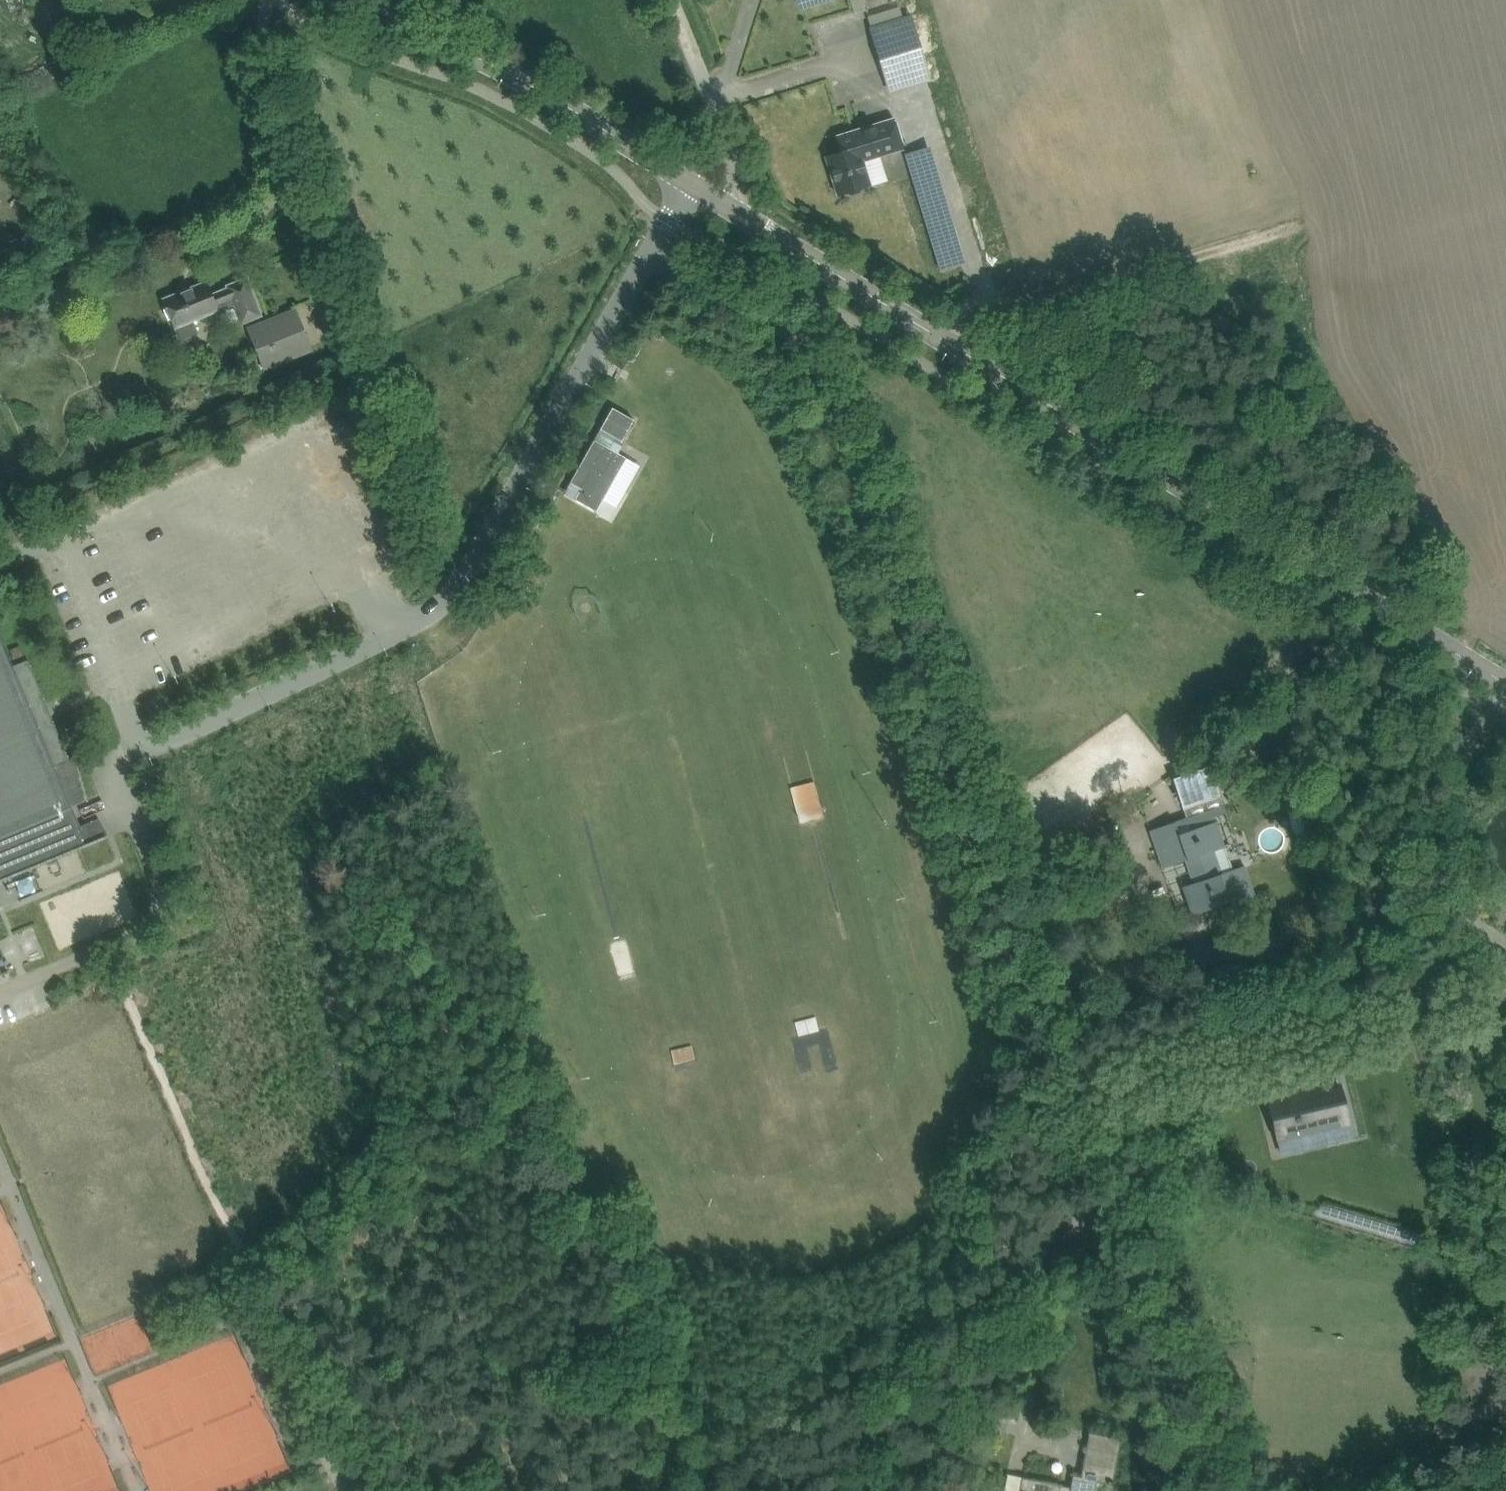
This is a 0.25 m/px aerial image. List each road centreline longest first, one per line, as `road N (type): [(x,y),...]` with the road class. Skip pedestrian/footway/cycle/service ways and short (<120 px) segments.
road 1 (unclassified): [(1098,1214),(806,348),(777,322),(646,255)]
road 2 (tertiary): [(1505,685),(735,212)]
road 3 (unclassified): [(140,751),(389,634),(447,598),(646,255)]
road 4 (track): [(705,1490),(969,1313),(1062,1230),(1098,1214)]
road 5 (tertiary): [(685,181),(494,65),(348,0)]

